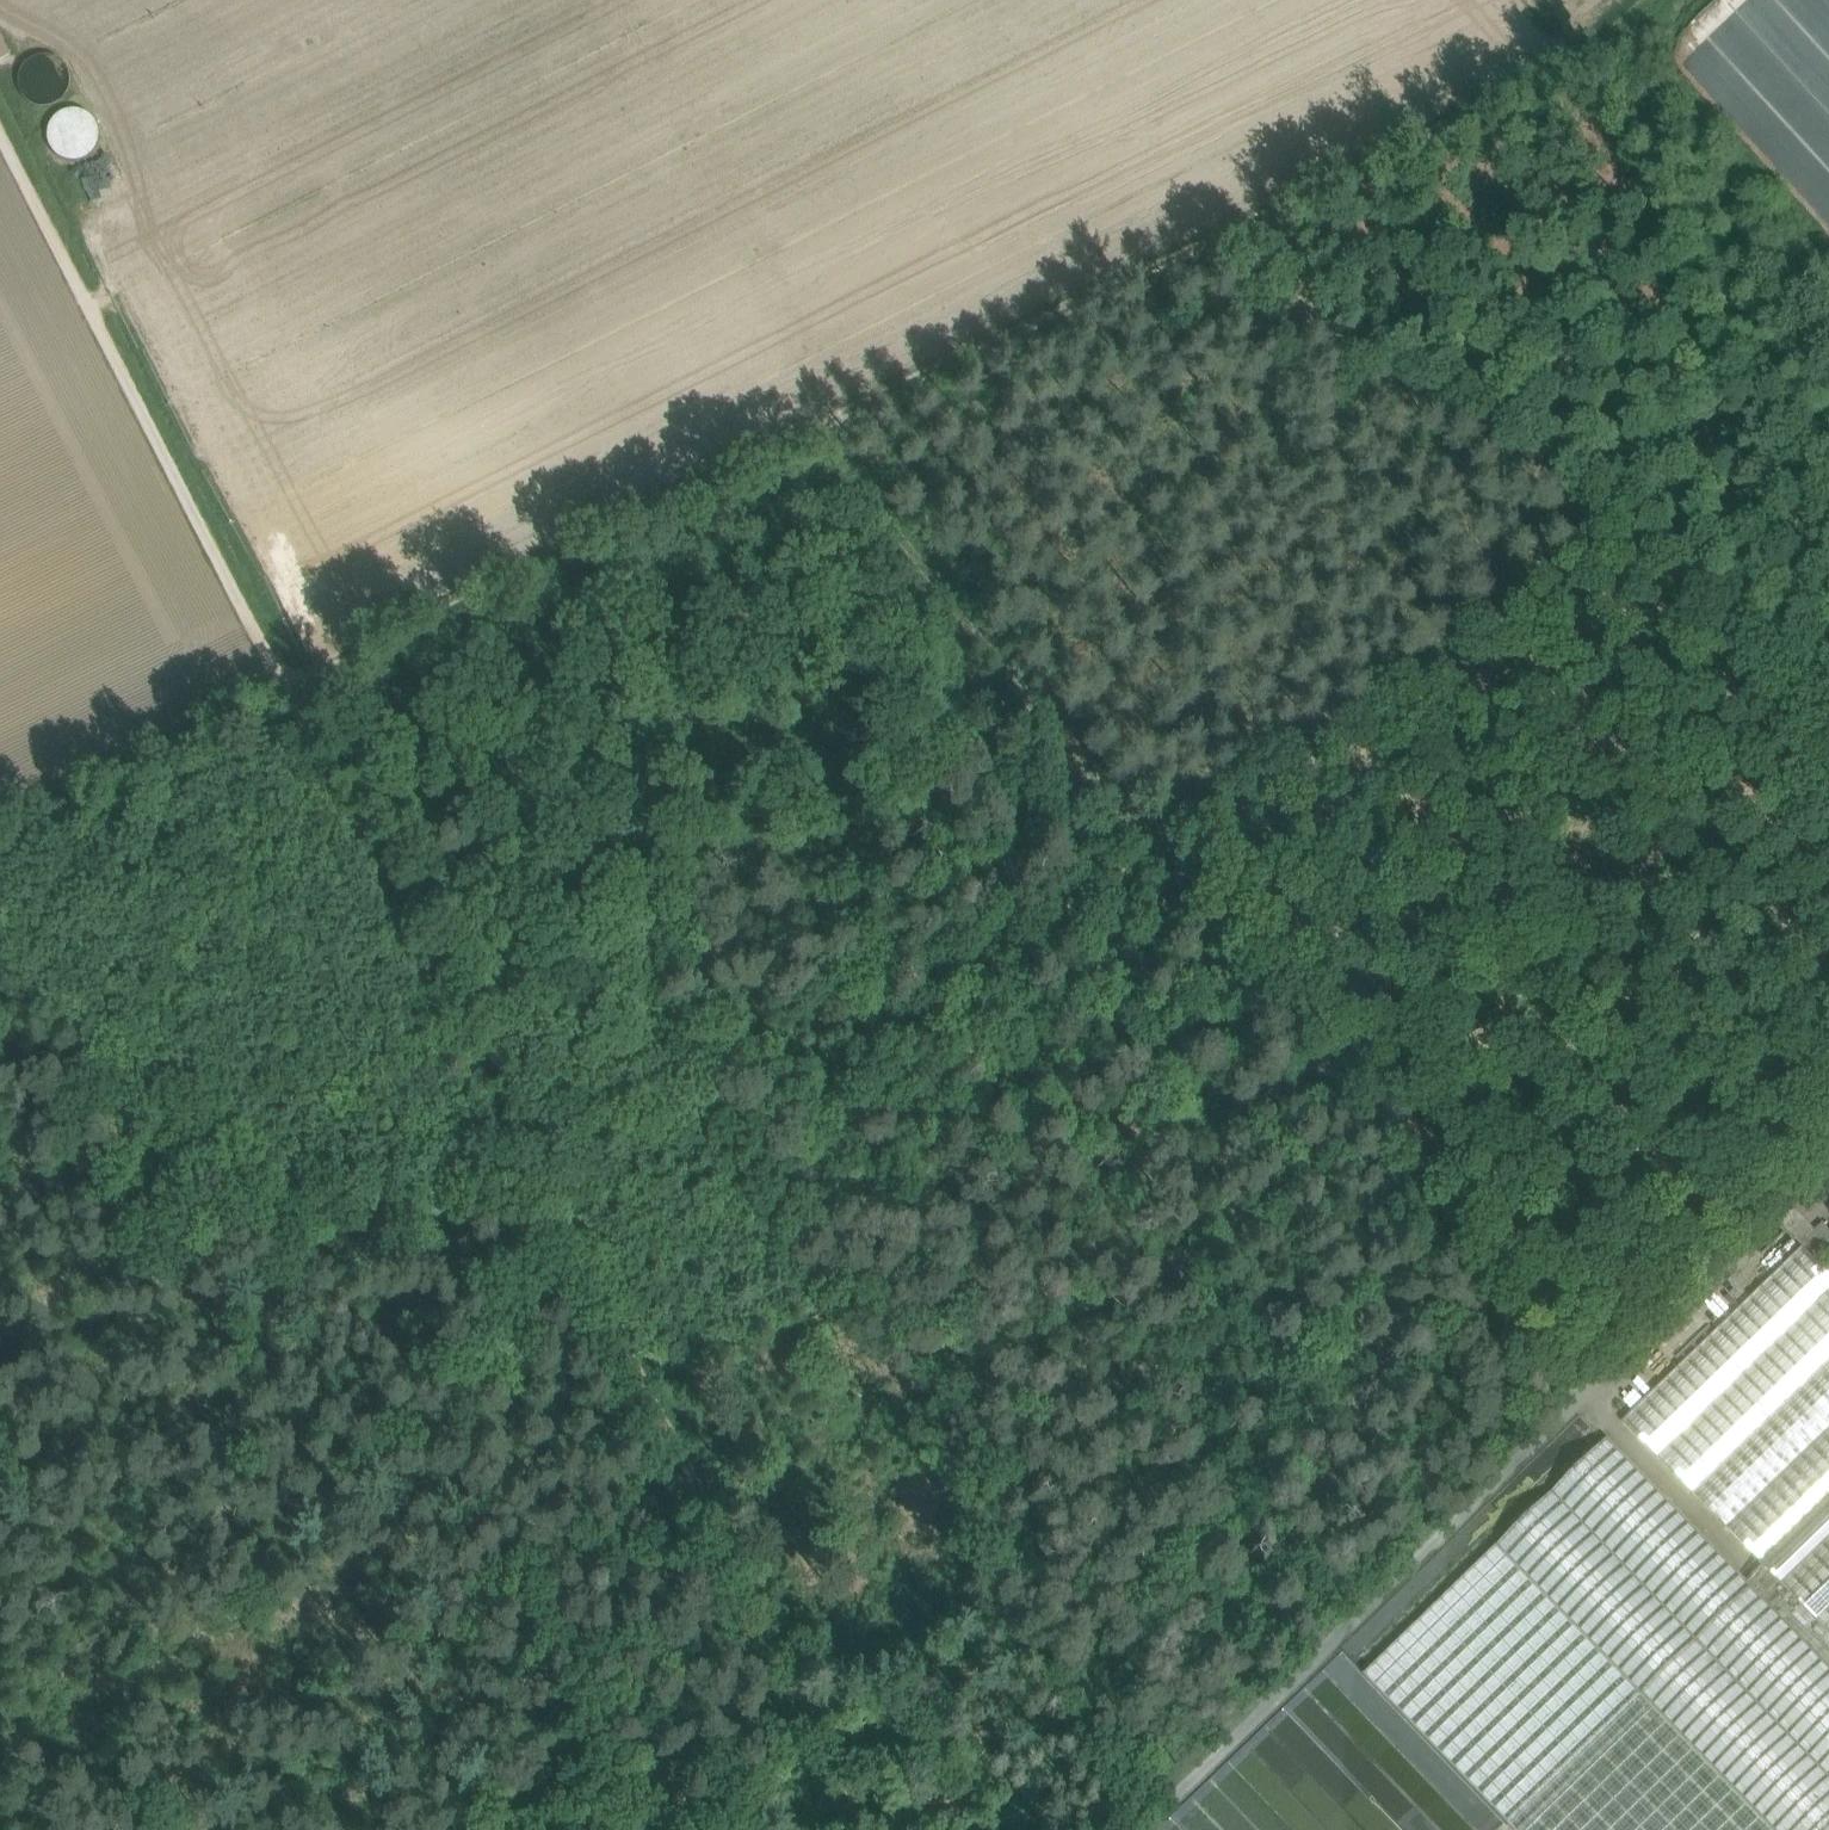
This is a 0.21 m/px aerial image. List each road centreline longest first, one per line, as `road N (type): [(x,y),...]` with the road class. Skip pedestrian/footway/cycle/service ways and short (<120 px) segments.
road 1 (track): [(862,1829),(0,143)]
road 2 (track): [(1128,1829),(1828,1157)]

